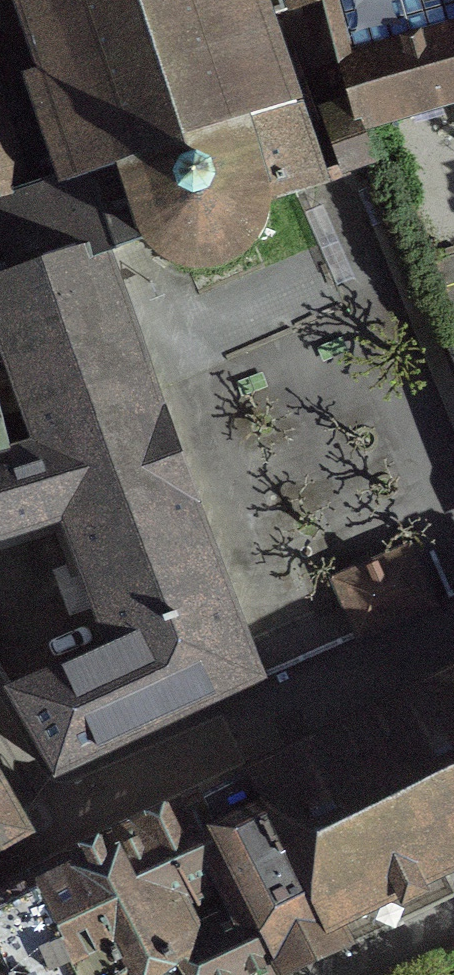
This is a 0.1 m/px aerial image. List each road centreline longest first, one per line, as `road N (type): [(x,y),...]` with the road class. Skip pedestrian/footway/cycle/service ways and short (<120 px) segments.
road 1 (residential): [(61,838),(453,652)]

